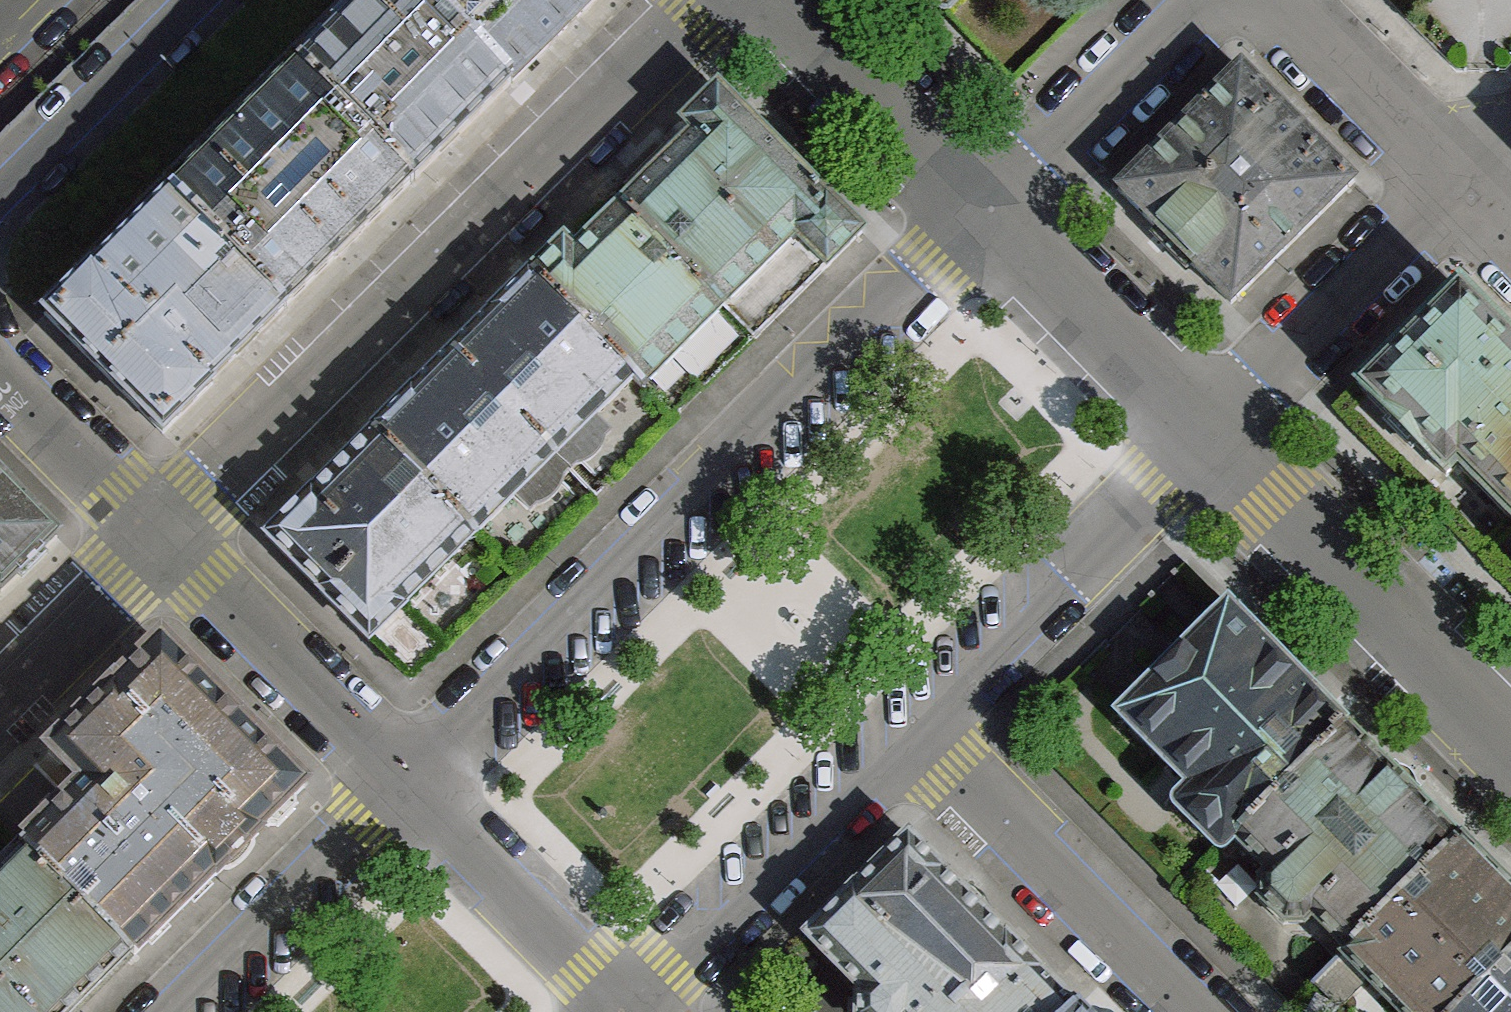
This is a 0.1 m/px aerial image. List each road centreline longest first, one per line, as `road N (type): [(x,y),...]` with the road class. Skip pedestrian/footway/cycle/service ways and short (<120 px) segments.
road 1 (residential): [(986,205),(407,786)]
road 2 (residential): [(705,0),(159,538)]
road 3 (residential): [(1213,429),(1510,736)]
road 4 (residential): [(916,728),(1213,429)]
road 5 (residential): [(632,1011),(916,728)]
road 6 (residential): [(1191,1011),(916,728)]
road 7 (residential): [(407,786),(159,538)]
road 8 (residential): [(1213,429),(1460,188)]
road 9 (residential): [(986,205),(1213,429)]
road 10 (residential): [(407,786),(182,1011)]
road 11 (residential): [(628,1011),(407,786)]
road 12 (residential): [(1208,0),(986,205)]
road 13 (residential): [(783,0),(986,205)]
road 14 (residential): [(1460,188),(1280,0)]
road 15 (residential): [(159,538),(0,377)]
road 16 (residential): [(159,538),(0,694)]

